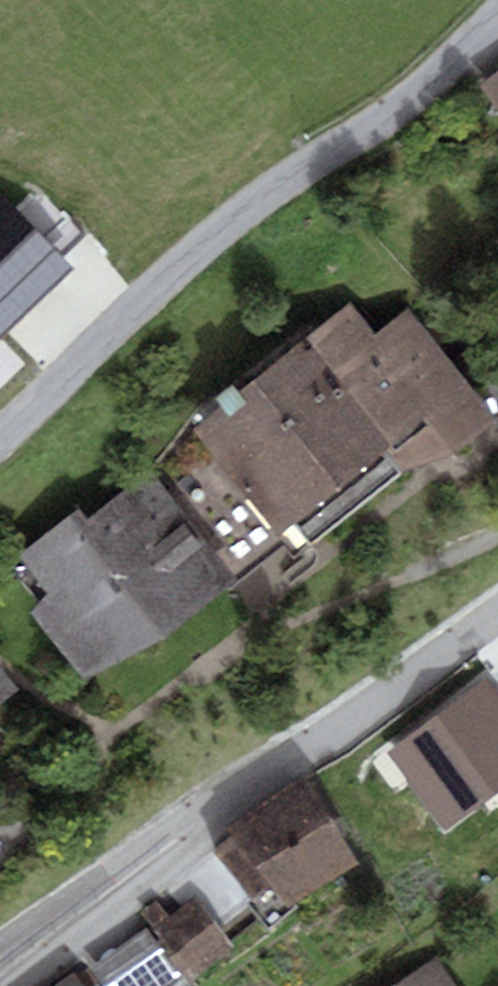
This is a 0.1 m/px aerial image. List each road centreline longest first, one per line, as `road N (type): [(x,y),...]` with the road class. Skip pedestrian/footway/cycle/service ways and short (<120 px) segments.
road 1 (residential): [(0,443),(265,194),(414,95),(497,12)]
road 2 (residential): [(64,911),(497,616)]

